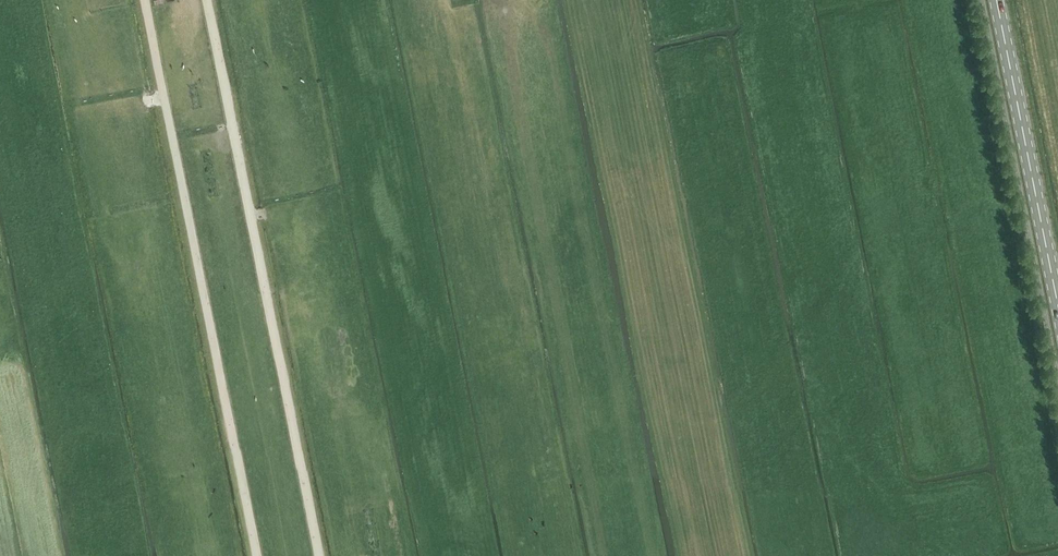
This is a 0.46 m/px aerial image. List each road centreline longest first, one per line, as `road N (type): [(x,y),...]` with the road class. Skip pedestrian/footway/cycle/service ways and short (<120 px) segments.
road 1 (primary): [(1057,301),(997,0)]

